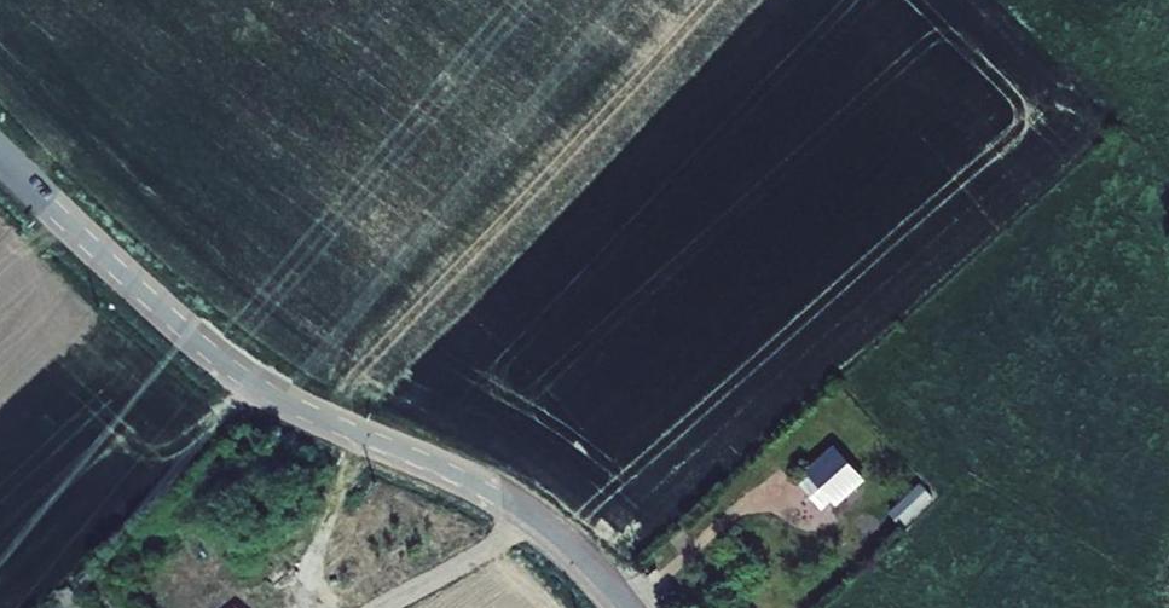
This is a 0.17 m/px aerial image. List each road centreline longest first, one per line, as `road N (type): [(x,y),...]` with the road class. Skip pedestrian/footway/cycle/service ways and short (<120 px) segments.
road 1 (tertiary): [(0,156),(245,379),(502,498),(557,537),(623,607)]
road 2 (track): [(536,520),(378,607)]

